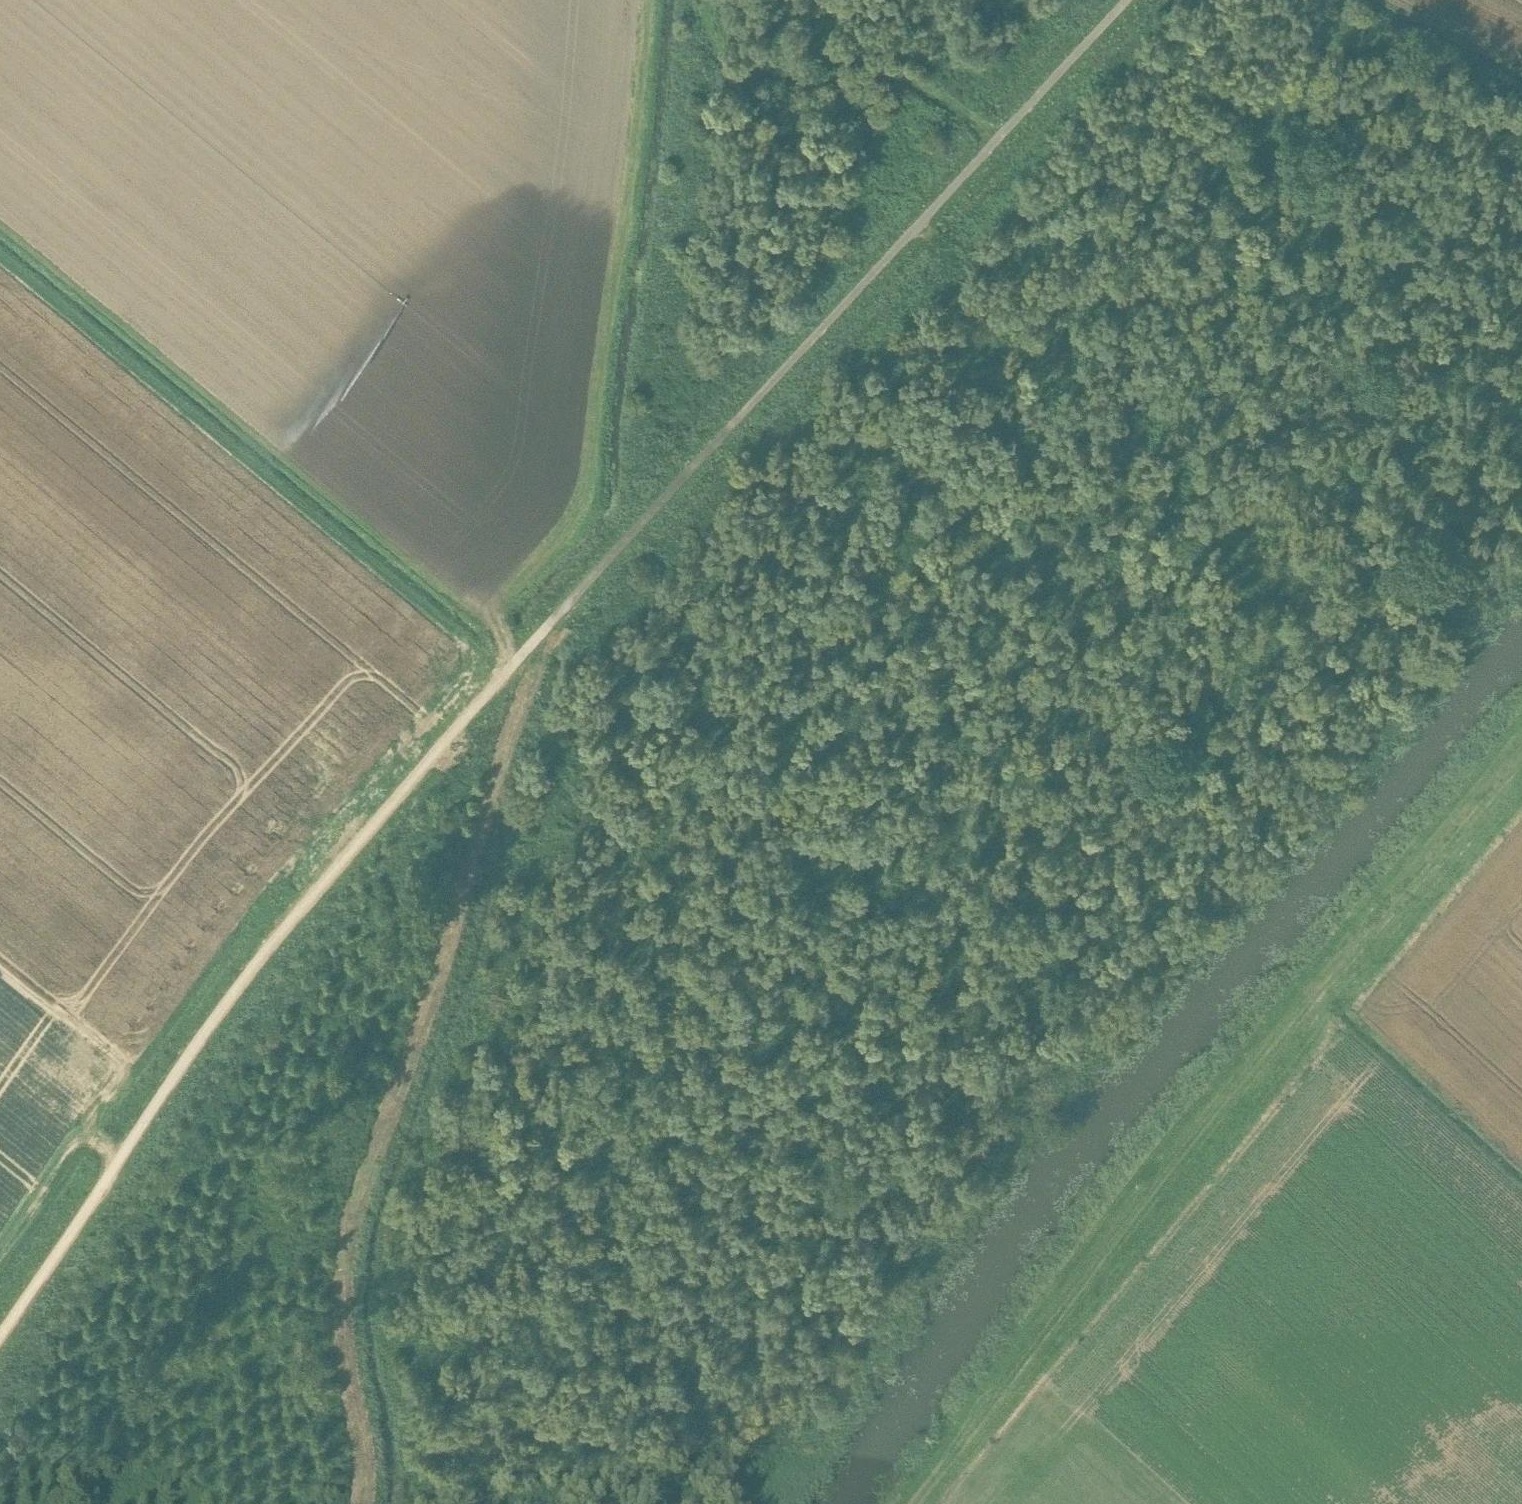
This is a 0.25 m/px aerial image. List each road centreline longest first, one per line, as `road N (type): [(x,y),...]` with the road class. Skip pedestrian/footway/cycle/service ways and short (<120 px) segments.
road 1 (unclassified): [(0,1334),(267,934),(485,690),(1133,0)]

